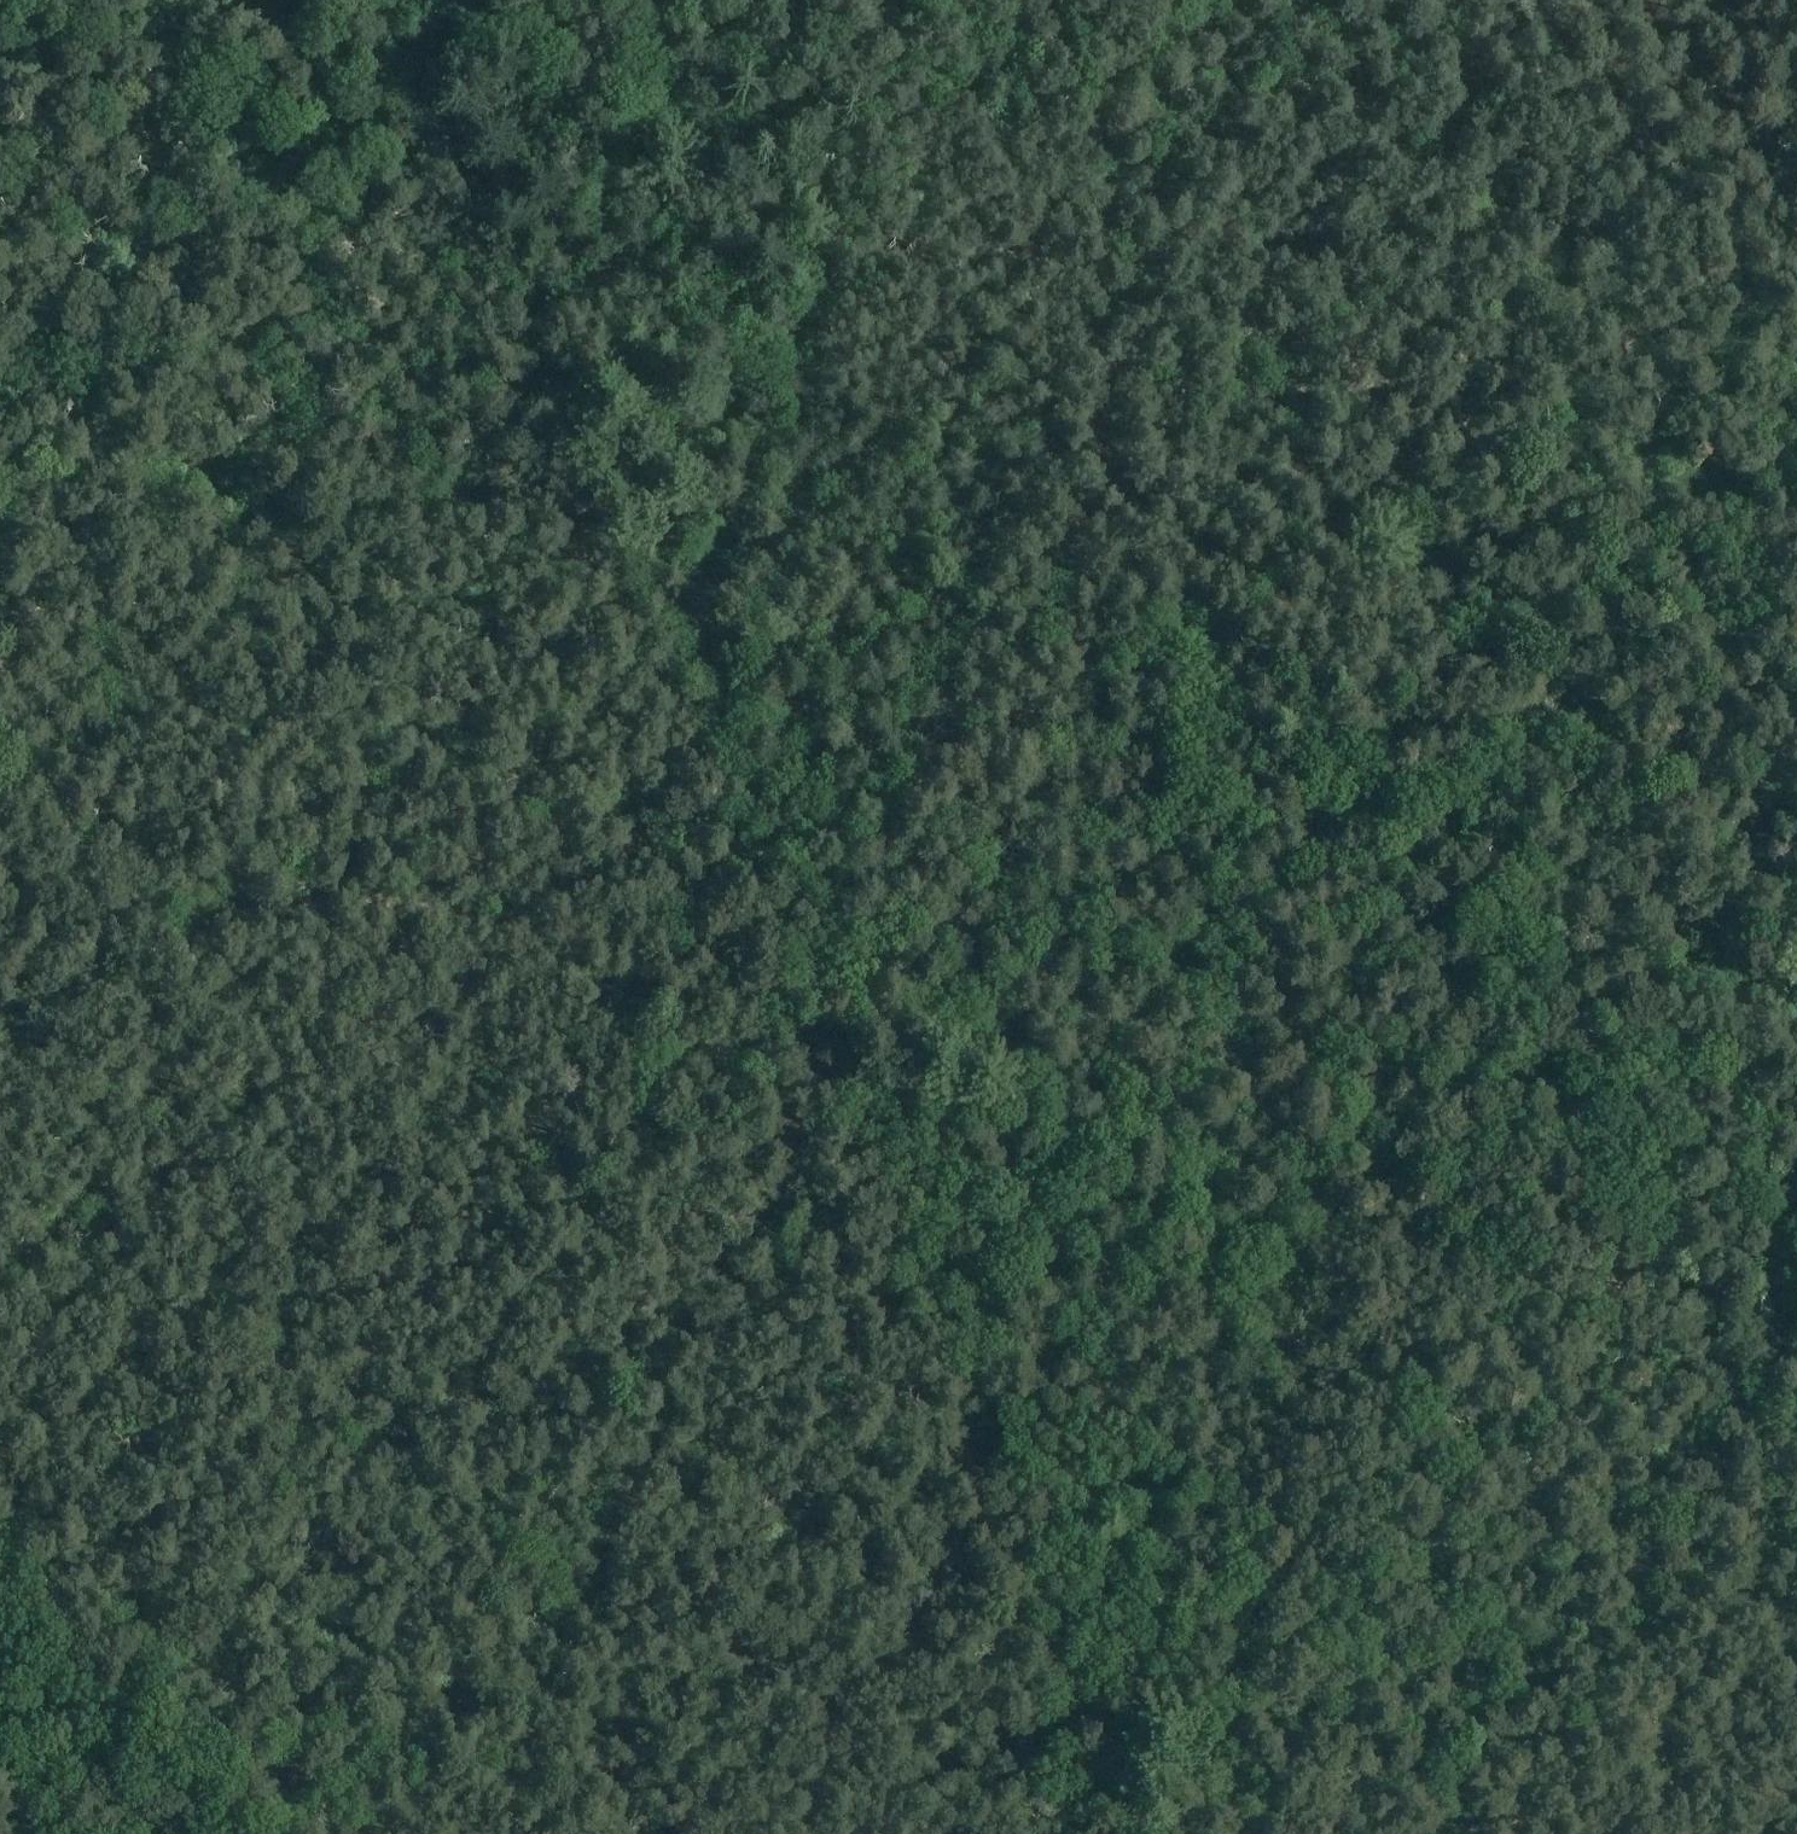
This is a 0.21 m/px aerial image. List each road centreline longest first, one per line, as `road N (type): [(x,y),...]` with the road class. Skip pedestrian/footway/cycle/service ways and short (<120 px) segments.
road 1 (track): [(1796,783),(1734,788),(1655,771),(1517,678),(1303,612),(1106,492)]

